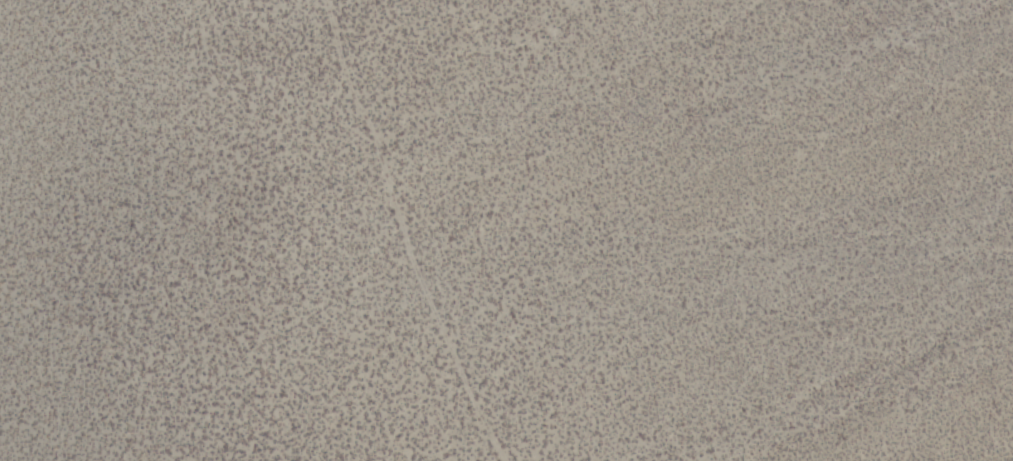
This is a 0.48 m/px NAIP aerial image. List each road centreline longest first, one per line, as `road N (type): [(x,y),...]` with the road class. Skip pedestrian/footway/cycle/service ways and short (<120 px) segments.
road 1 (track): [(509,460),(428,290),(384,145),(348,72),(331,0)]

